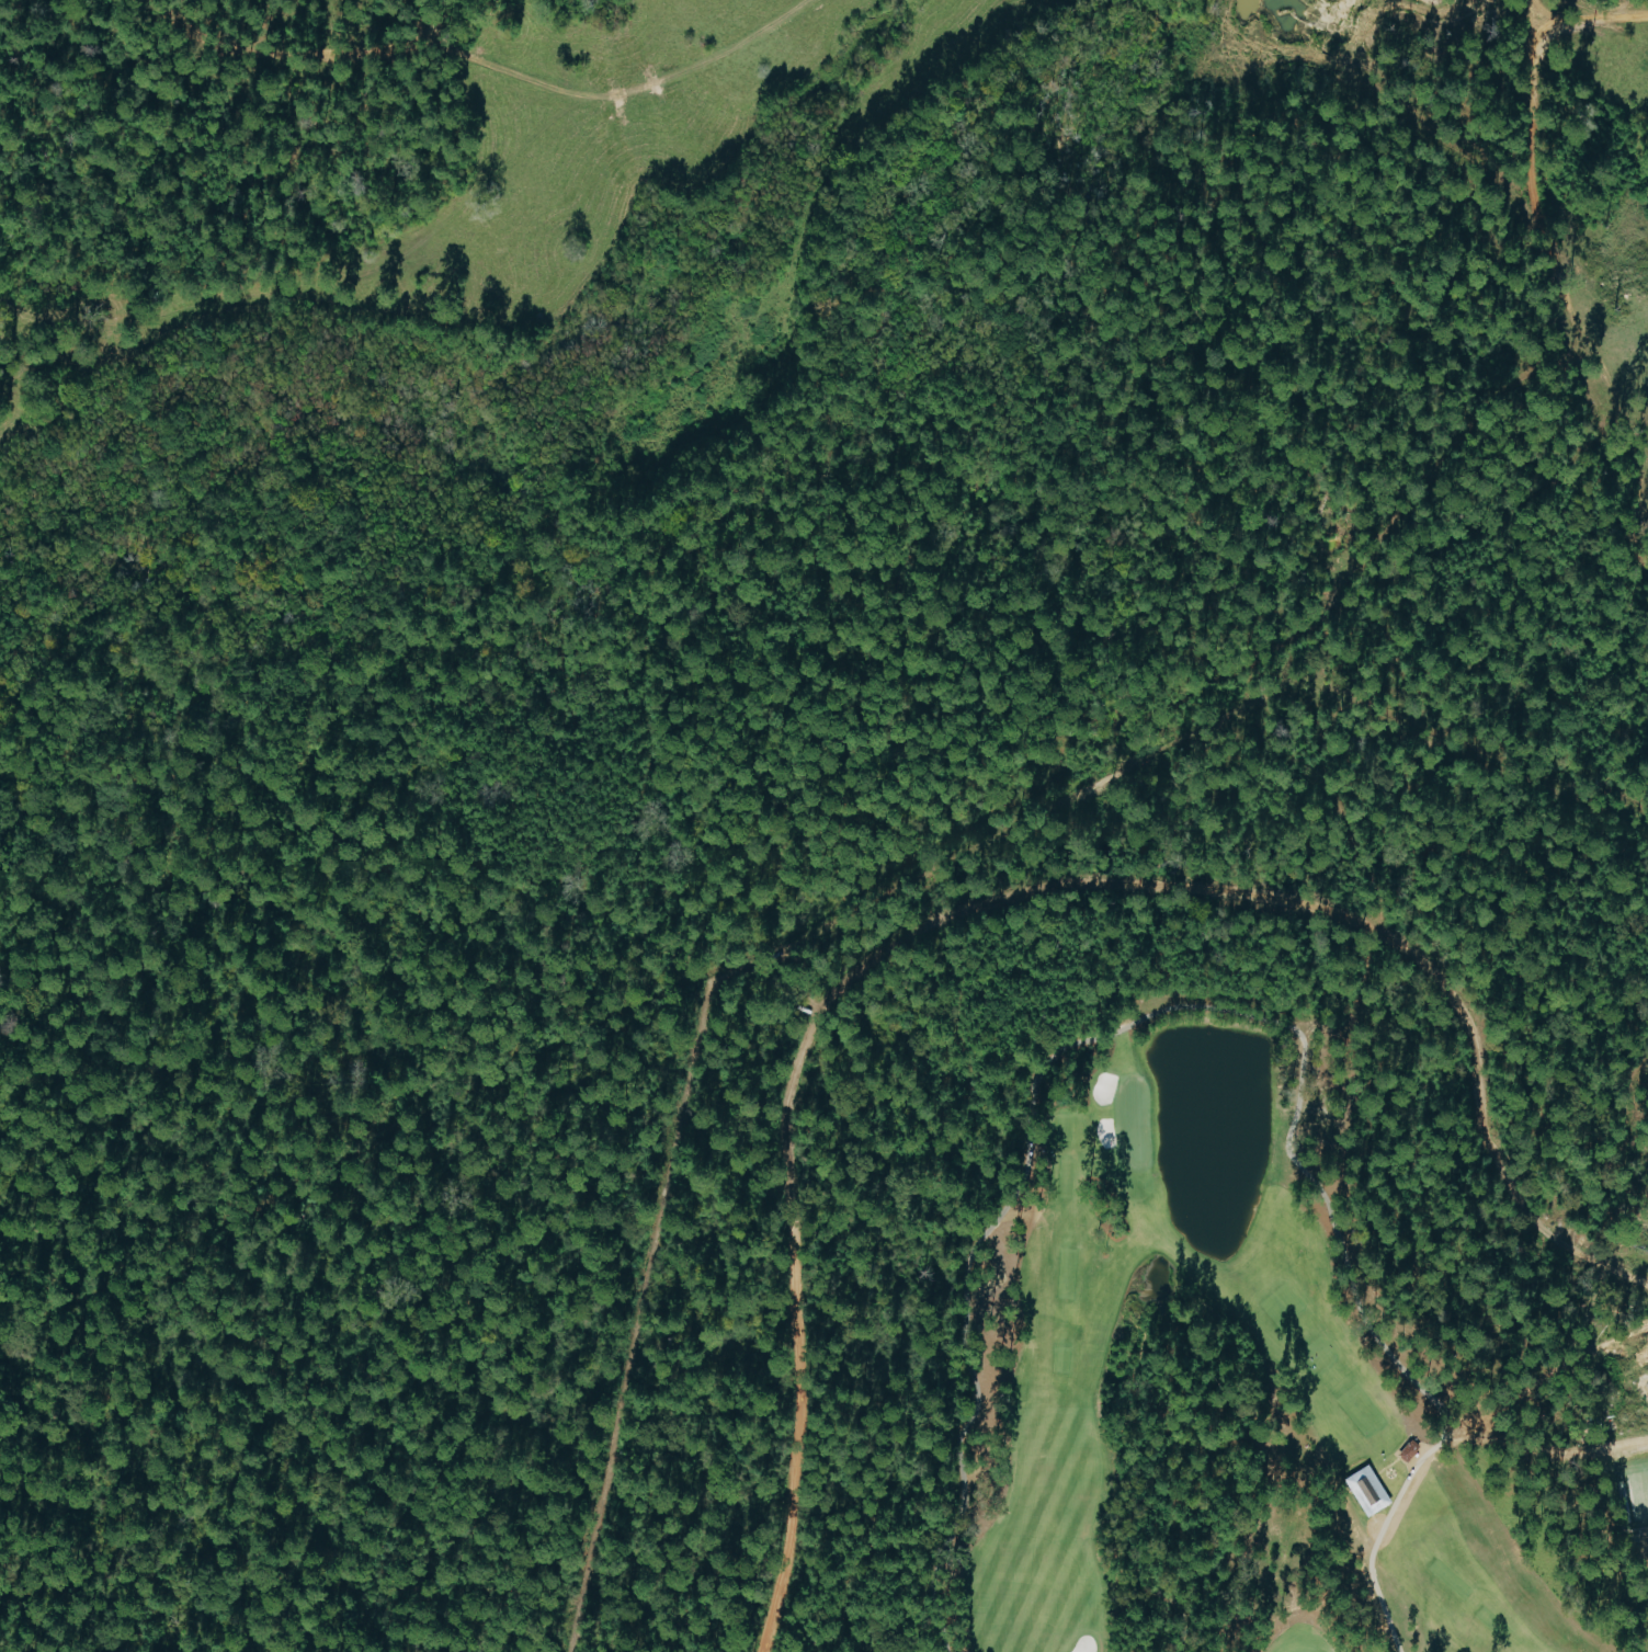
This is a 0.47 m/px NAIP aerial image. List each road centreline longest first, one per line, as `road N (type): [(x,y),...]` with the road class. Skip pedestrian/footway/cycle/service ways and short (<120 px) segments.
road 1 (residential): [(1647,14),(1566,24),(1228,26),(1111,45),(1021,93),(913,168),(866,233),(741,369),(536,559)]

